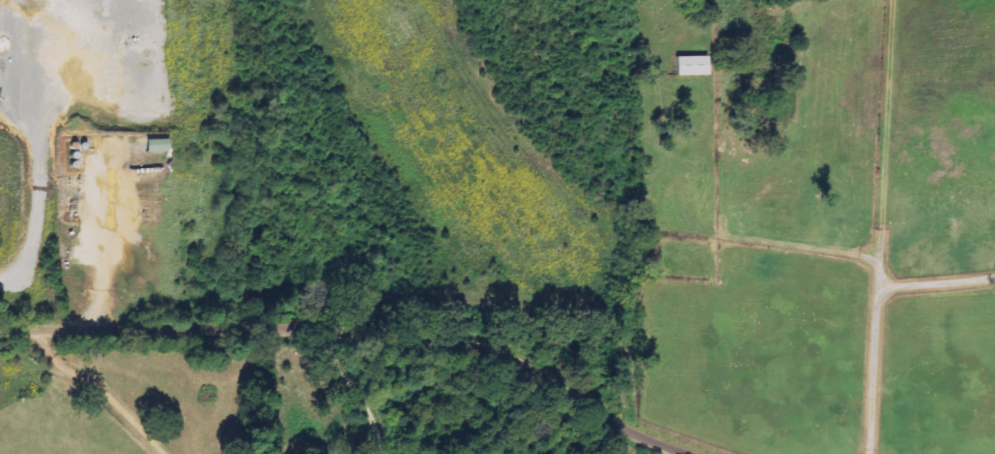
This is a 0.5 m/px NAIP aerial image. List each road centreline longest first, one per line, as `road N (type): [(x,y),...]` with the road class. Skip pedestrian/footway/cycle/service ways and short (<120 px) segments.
road 1 (residential): [(718,453),(648,430),(521,362),(446,341),(0,346)]

